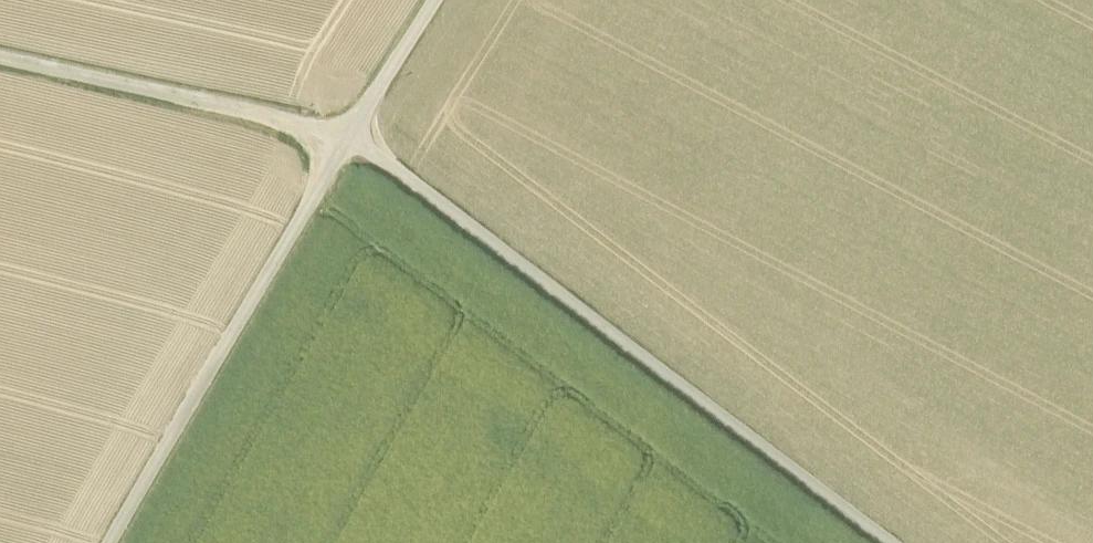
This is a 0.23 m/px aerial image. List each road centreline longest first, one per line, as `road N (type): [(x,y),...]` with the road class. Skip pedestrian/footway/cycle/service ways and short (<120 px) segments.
road 1 (track): [(896,542),(349,135),(0,58)]
road 2 (track): [(434,0),(112,542)]

